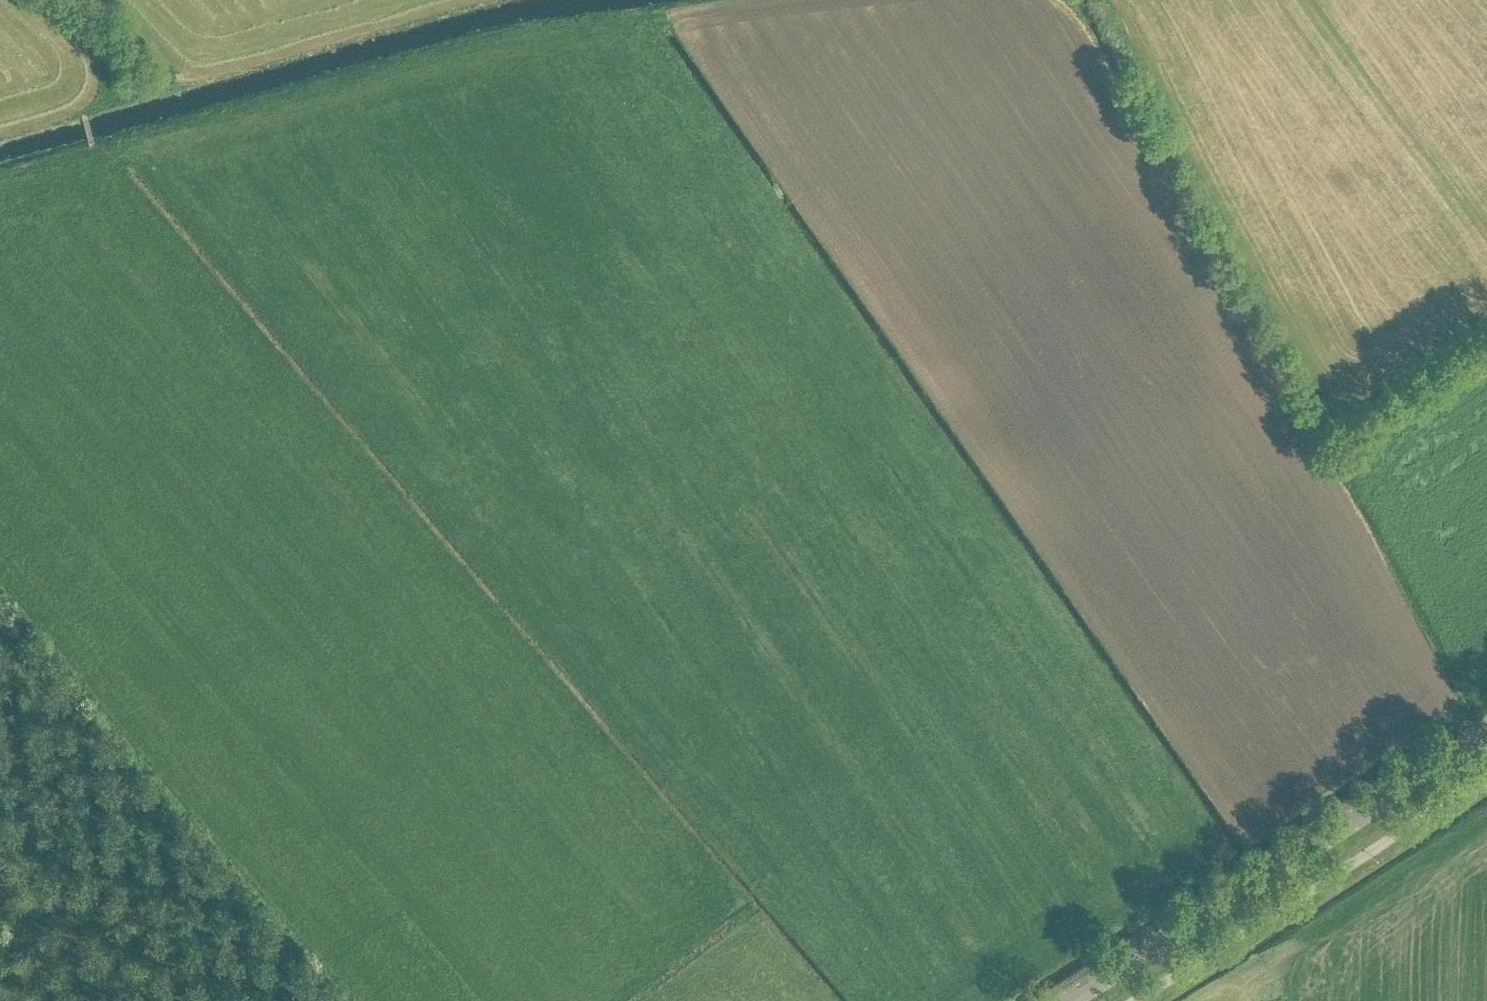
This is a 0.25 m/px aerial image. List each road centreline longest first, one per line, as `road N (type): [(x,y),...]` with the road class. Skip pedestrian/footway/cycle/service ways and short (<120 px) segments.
road 1 (tertiary): [(1063,1000),(1486,725)]

